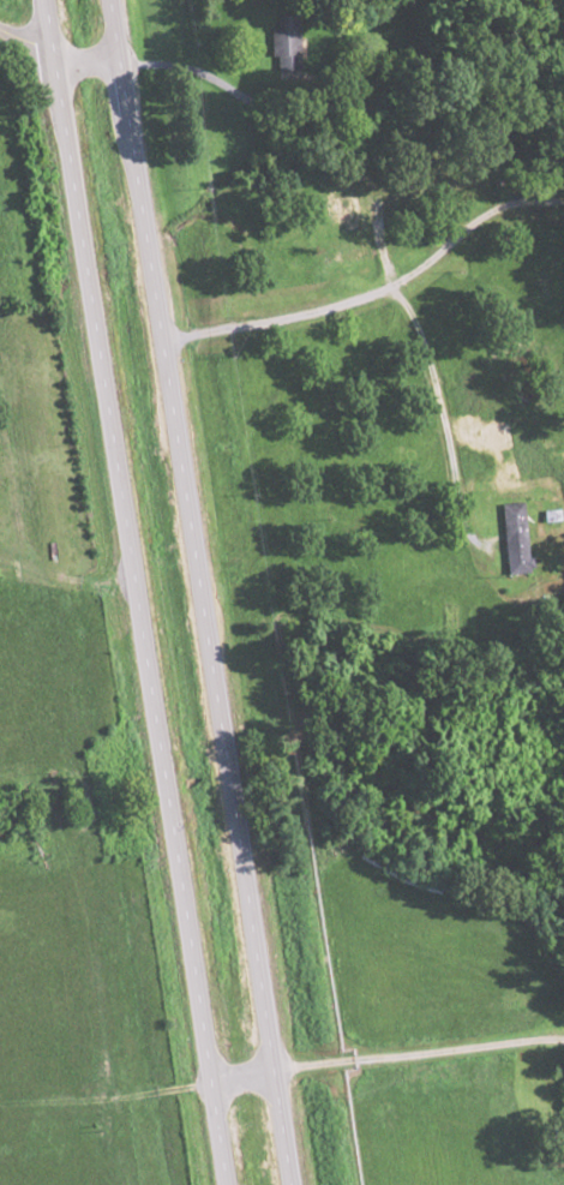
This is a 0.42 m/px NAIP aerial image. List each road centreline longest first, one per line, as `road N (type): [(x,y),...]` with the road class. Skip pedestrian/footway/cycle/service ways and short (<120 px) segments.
road 1 (trunk): [(53,53),(228,1184)]
road 2 (trunk): [(276,1070),(120,59)]
road 3 (residential): [(120,59),(53,53),(0,21)]

